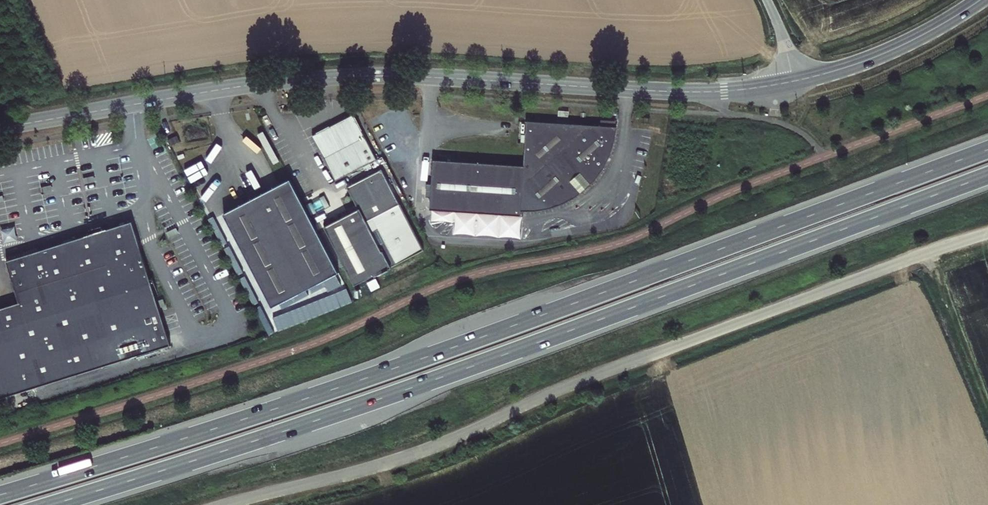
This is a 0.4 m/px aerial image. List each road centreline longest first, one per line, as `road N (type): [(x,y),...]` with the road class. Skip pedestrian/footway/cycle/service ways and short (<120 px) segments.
road 1 (trunk): [(987,150),(445,351),(0,495)]
road 2 (trunk): [(52,504),(473,367),(987,175)]
road 3 (tertiary): [(0,129),(328,79),(696,93),(794,82)]
road 4 (tertiary): [(980,0),(903,46),(794,82)]
road 5 (track): [(987,398),(928,252)]

